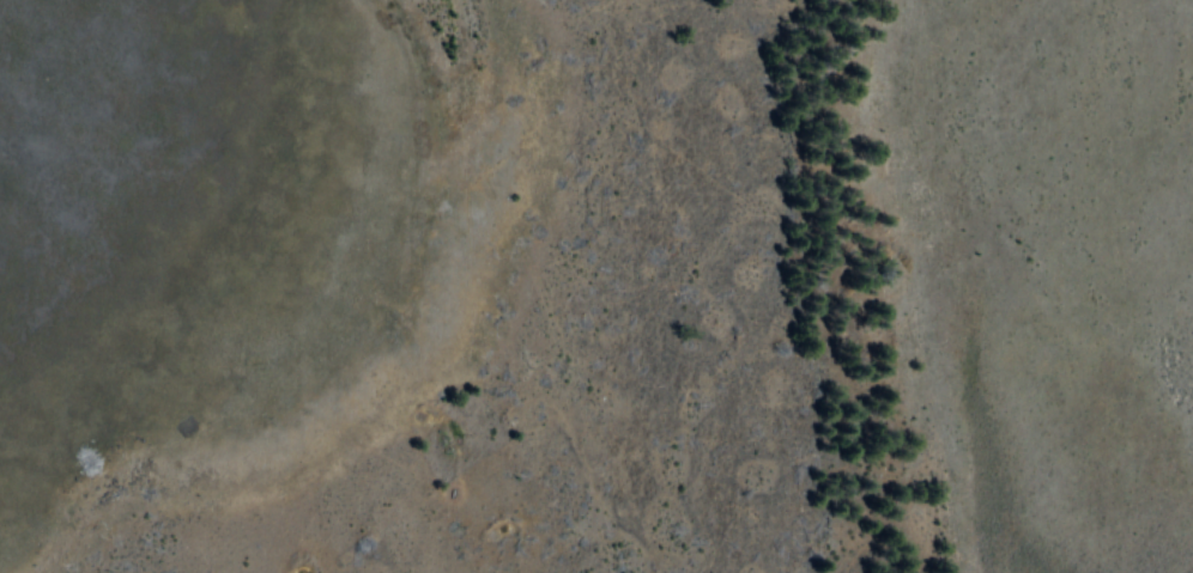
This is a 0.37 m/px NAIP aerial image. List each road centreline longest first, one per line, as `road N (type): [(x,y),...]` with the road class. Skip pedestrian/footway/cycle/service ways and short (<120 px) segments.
road 1 (track): [(876,0),(963,572)]

